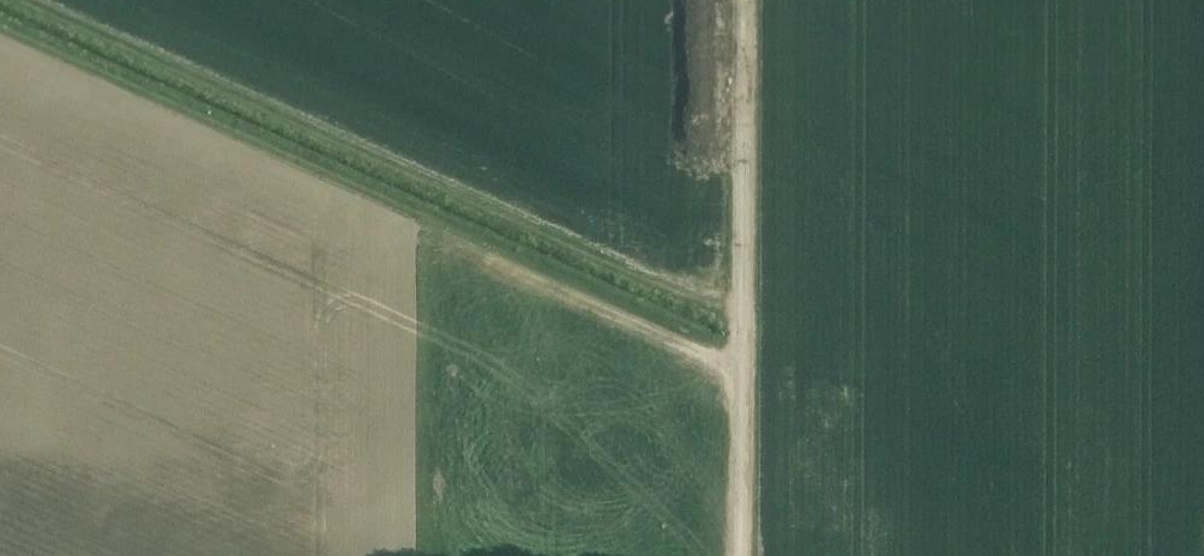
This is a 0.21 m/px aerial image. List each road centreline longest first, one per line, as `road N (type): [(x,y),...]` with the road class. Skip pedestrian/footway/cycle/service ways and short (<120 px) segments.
road 1 (track): [(10,0),(739,326)]
road 2 (track): [(738,555),(740,0)]
road 3 (track): [(403,244),(506,270),(739,374)]

